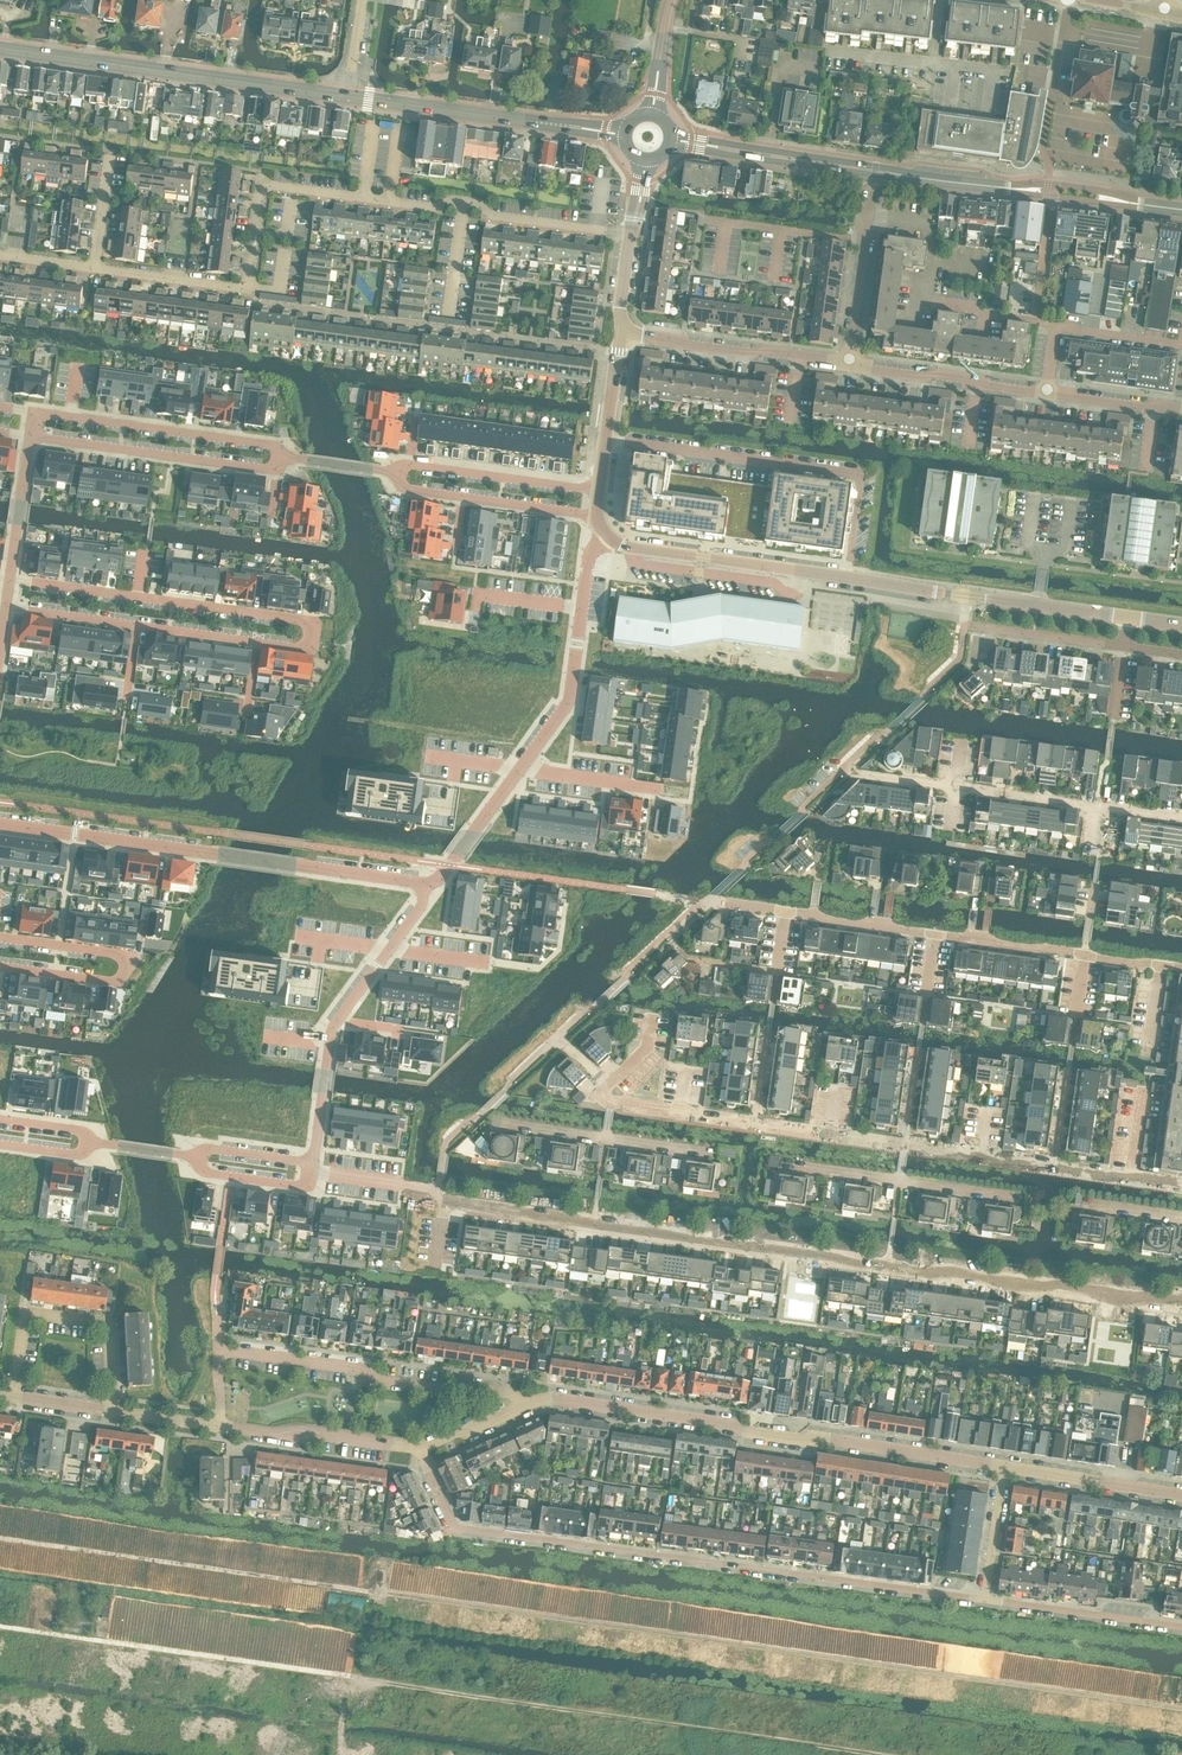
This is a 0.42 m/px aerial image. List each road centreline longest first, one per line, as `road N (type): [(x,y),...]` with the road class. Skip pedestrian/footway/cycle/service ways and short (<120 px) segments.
road 1 (residential): [(1181,1304),(465,1204),(447,1206),(436,1265)]
road 2 (residential): [(418,1449),(456,1530),(984,1605)]
road 3 (tertiary): [(1127,618),(627,547),(605,534)]
road 4 (secondary): [(667,149),(1181,212)]
road 5 (secondary): [(1181,205),(670,131)]
road 6 (residential): [(1005,1467),(755,1435),(574,1400),(529,1404)]
road 7 (residential): [(256,645),(317,653),(321,623),(9,580)]
road 8 (secondary): [(347,97),(0,50)]
road 9 (residential): [(219,1351),(445,1390),(506,1392),(529,1404)]
road 10 (residential): [(905,1143),(611,1099)]
road 11 (secondary): [(626,135),(347,97)]
road 12 (residential): [(869,213),(926,225),(923,301),(1040,316),(1056,328)]
road 13 (residential): [(0,967),(114,982),(120,955),(0,936)]
road 14 (residential): [(280,458),(274,446),(34,410)]
road 15 (residential): [(31,435),(267,469),(280,458)]
road 16 (residential): [(115,1413),(104,1324),(30,1313),(15,1398)]
road 17 (unclassified): [(849,364),(623,333)]
road 18 (residential): [(1130,1176),(905,1143)]
road 19 (residential): [(218,855),(0,825)]
road 20 (residential): [(218,855),(436,884)]
road 21 (residential): [(363,197),(269,184),(261,189),(256,229),(288,234),(292,203)]
road 22 (unclassified): [(1047,391),(849,364)]
road 23 (residential): [(984,1605),(1181,1630)]
road 24 (residential): [(418,1449),(221,1427)]
road 25 (residential): [(600,491),(410,465)]
road 26 (residential): [(1181,1494),(1005,1467)]
road 27 (residential): [(536,747),(378,723)]
road 28 (tertiary): [(600,491),(623,333)]
road 29 (residential): [(965,624),(1123,646)]
road 30 (residential): [(249,284),(96,270)]
road 31 (residential): [(785,911),(936,934)]
road 32 (residential): [(869,213),(849,364)]
road 33 (residential): [(1106,808),(956,787)]
road 34 (residential): [(582,608),(570,700),(536,747)]
road 35 (residential): [(936,934),(1084,957)]
road 36 (residential): [(9,580),(31,435)]
road 37 (residential): [(310,1162),(337,1020)]
road 38 (residential): [(520,769),(436,884)]
road 39 (residential): [(309,1172),(307,1187),(208,1174),(191,1156)]
road 40 (residential): [(984,1605),(1005,1467)]
road 41 (residential): [(595,230),(493,217),(483,202),(466,200)]
road 42 (unclassified): [(1181,411),(1047,391)]
road 43 (residential): [(463,497),(597,516)]
road 44 (residential): [(5,610),(137,628)]
road 45 (residential): [(582,608),(475,594),(472,617)]
road 46 (residential): [(1056,328),(1181,347)]
road 47 (residential): [(775,1166),(899,1183)]
road 48 (residential): [(191,1156),(208,1148),(310,1162)]
road 49 (residential): [(137,628),(256,645)]

